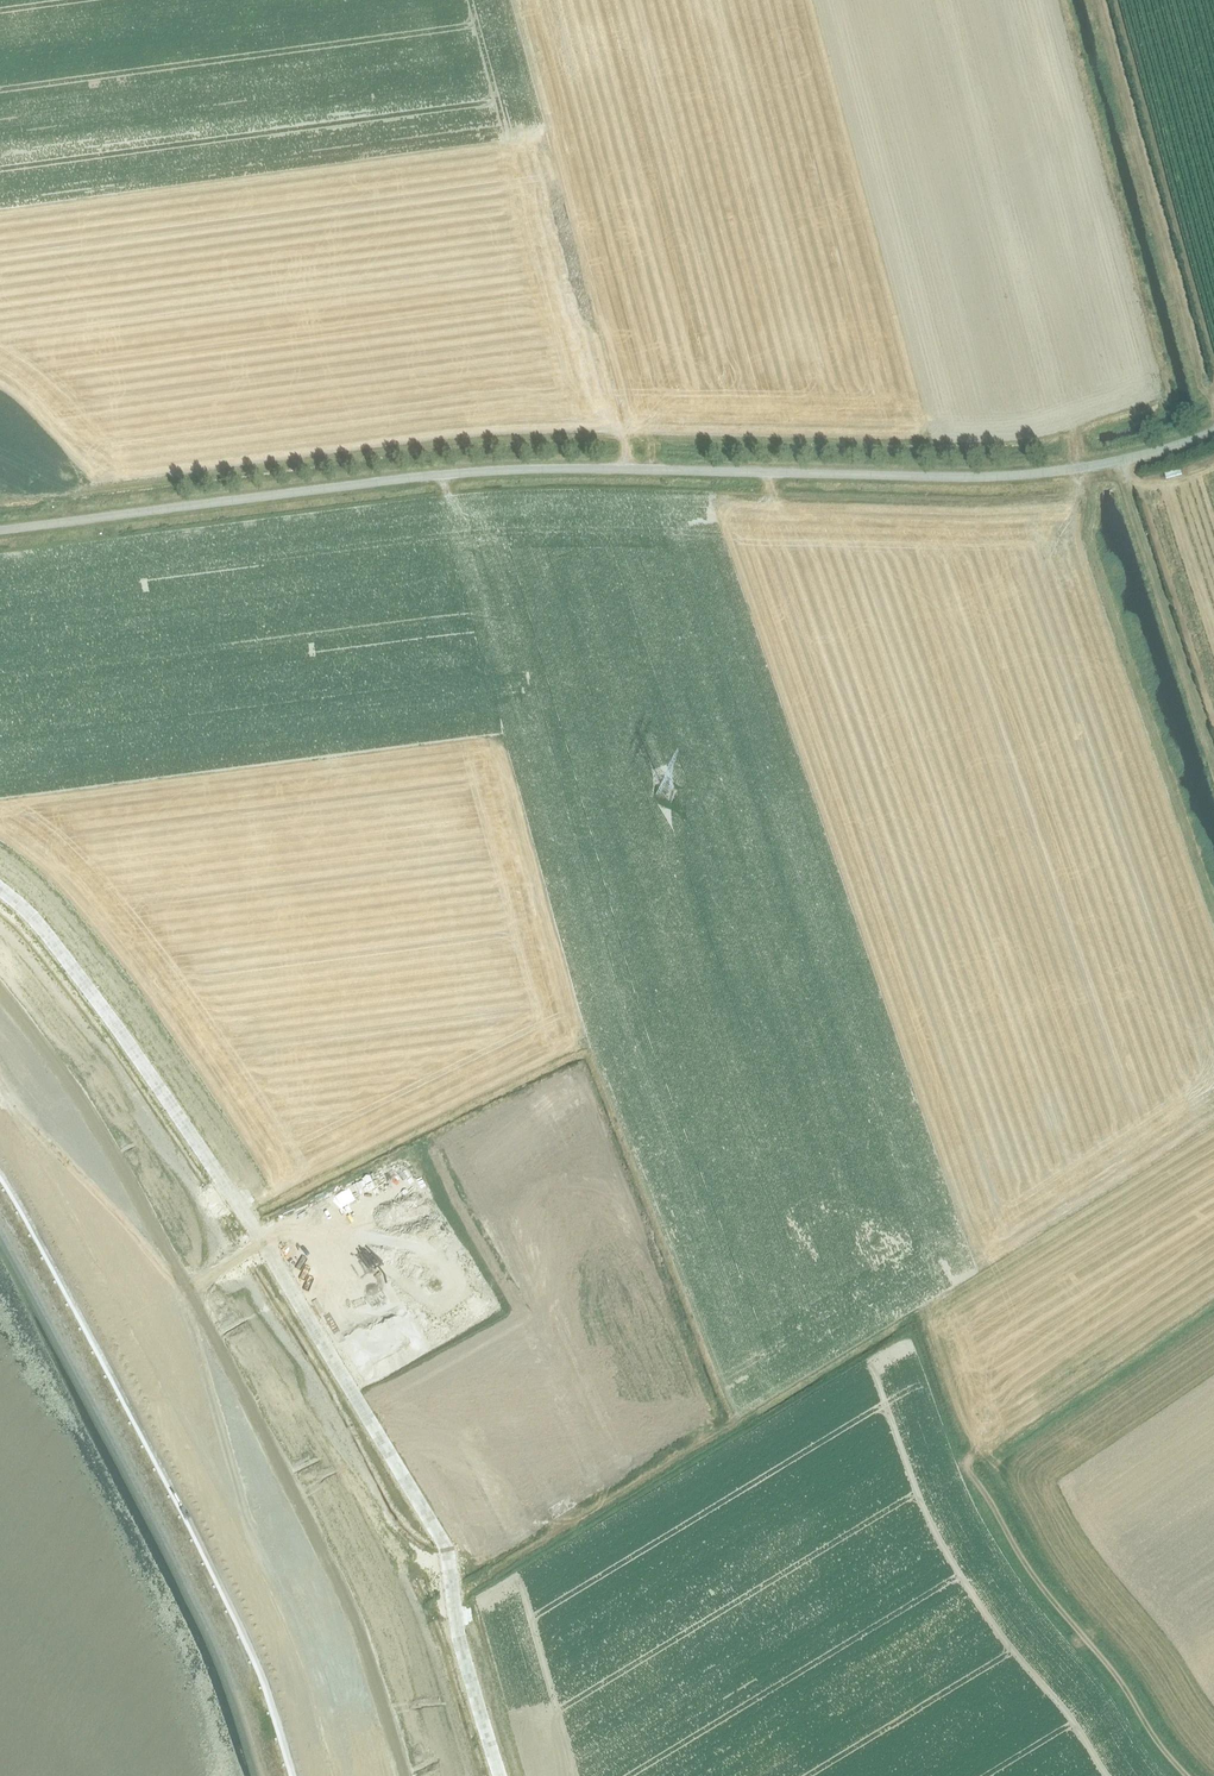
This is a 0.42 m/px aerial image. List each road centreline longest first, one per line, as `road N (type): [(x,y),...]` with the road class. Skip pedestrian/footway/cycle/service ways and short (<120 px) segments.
road 1 (unclassified): [(0,531),(318,490),(562,469),(1023,477),(1159,454),(1213,433)]
road 2 (unclassified): [(402,1775),(350,1611),(123,1171),(0,995)]
road 3 (track): [(241,1400),(268,1392),(285,1399),(399,1542),(449,1574),(470,1575),(739,1425)]
road 4 (track): [(1187,1775),(1043,1587),(964,1460)]

